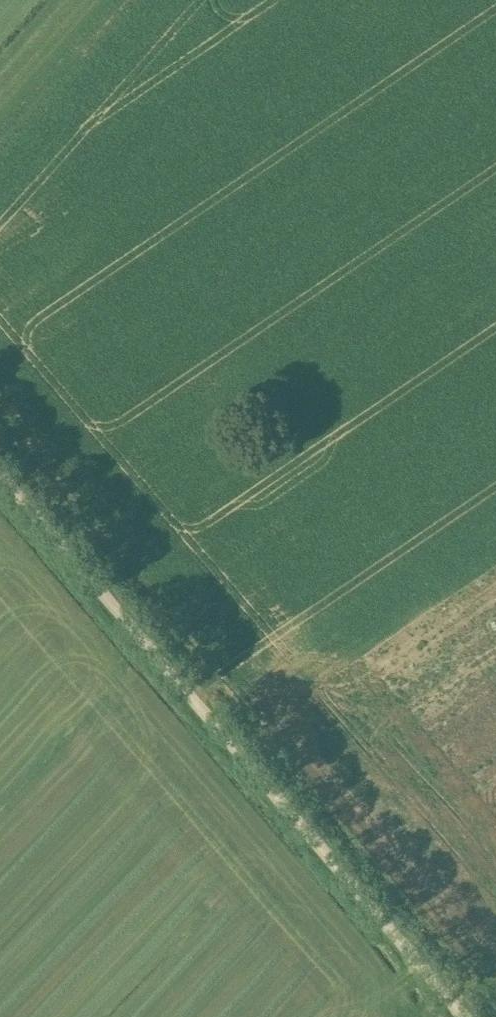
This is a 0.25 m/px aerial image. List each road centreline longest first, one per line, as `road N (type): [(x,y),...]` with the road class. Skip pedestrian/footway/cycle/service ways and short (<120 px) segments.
road 1 (unclassified): [(464,1016),(0,474)]

